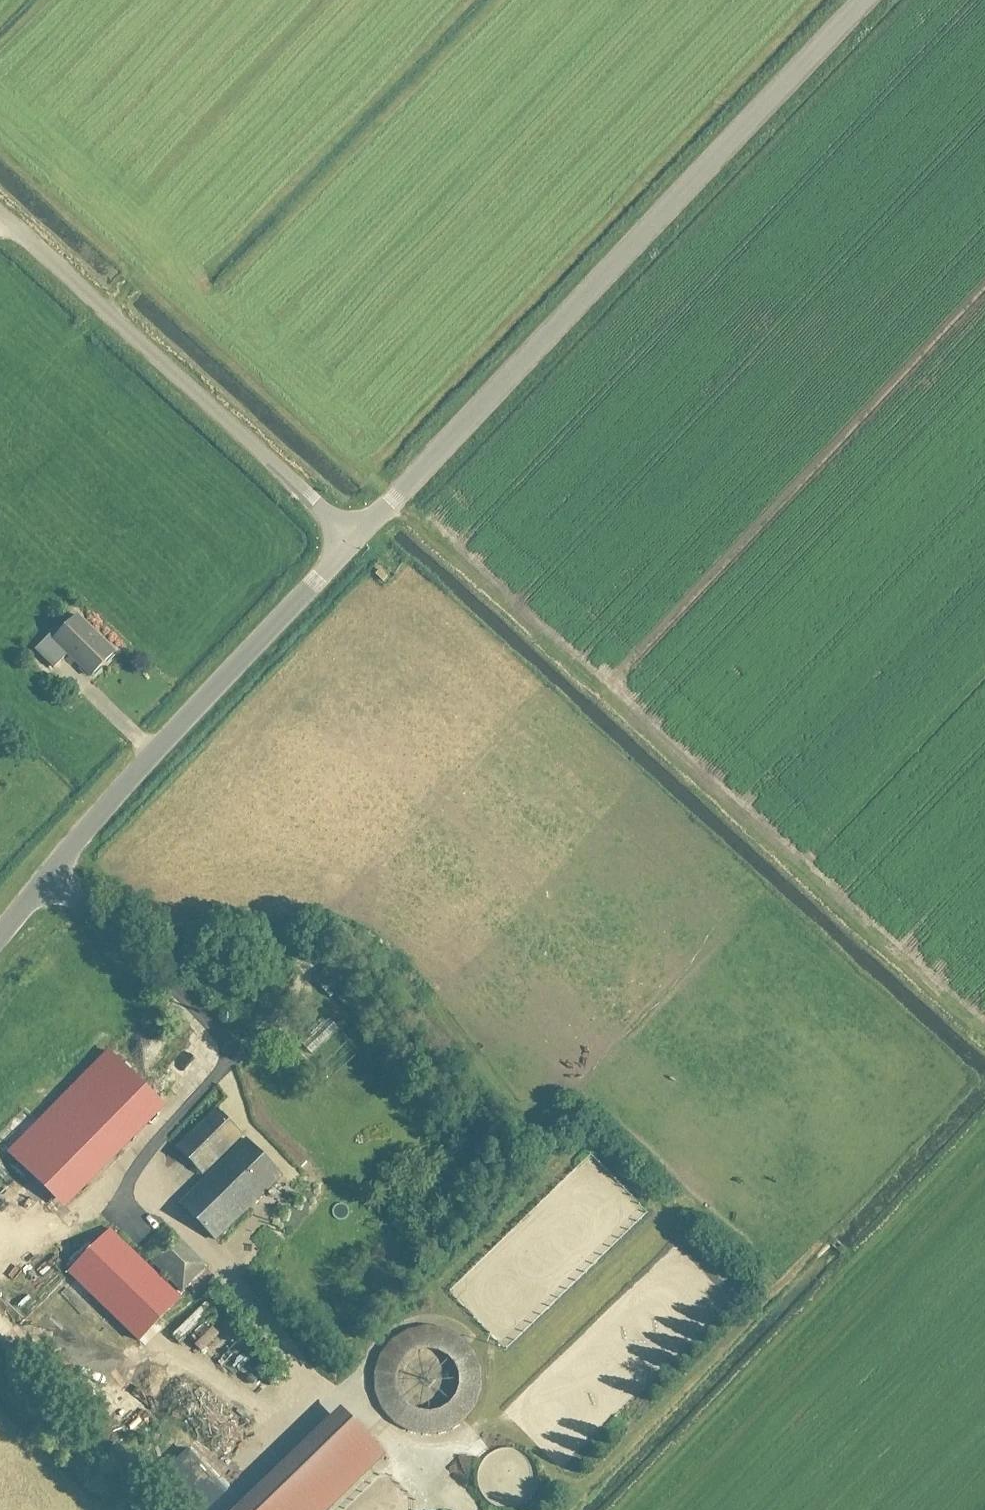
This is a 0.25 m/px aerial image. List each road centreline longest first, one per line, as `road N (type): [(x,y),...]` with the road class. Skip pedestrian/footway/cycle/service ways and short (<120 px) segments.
road 1 (tertiary): [(350,537),(859,0)]
road 2 (tertiary): [(0,933),(350,537)]
road 3 (unclassified): [(350,537),(0,215)]

